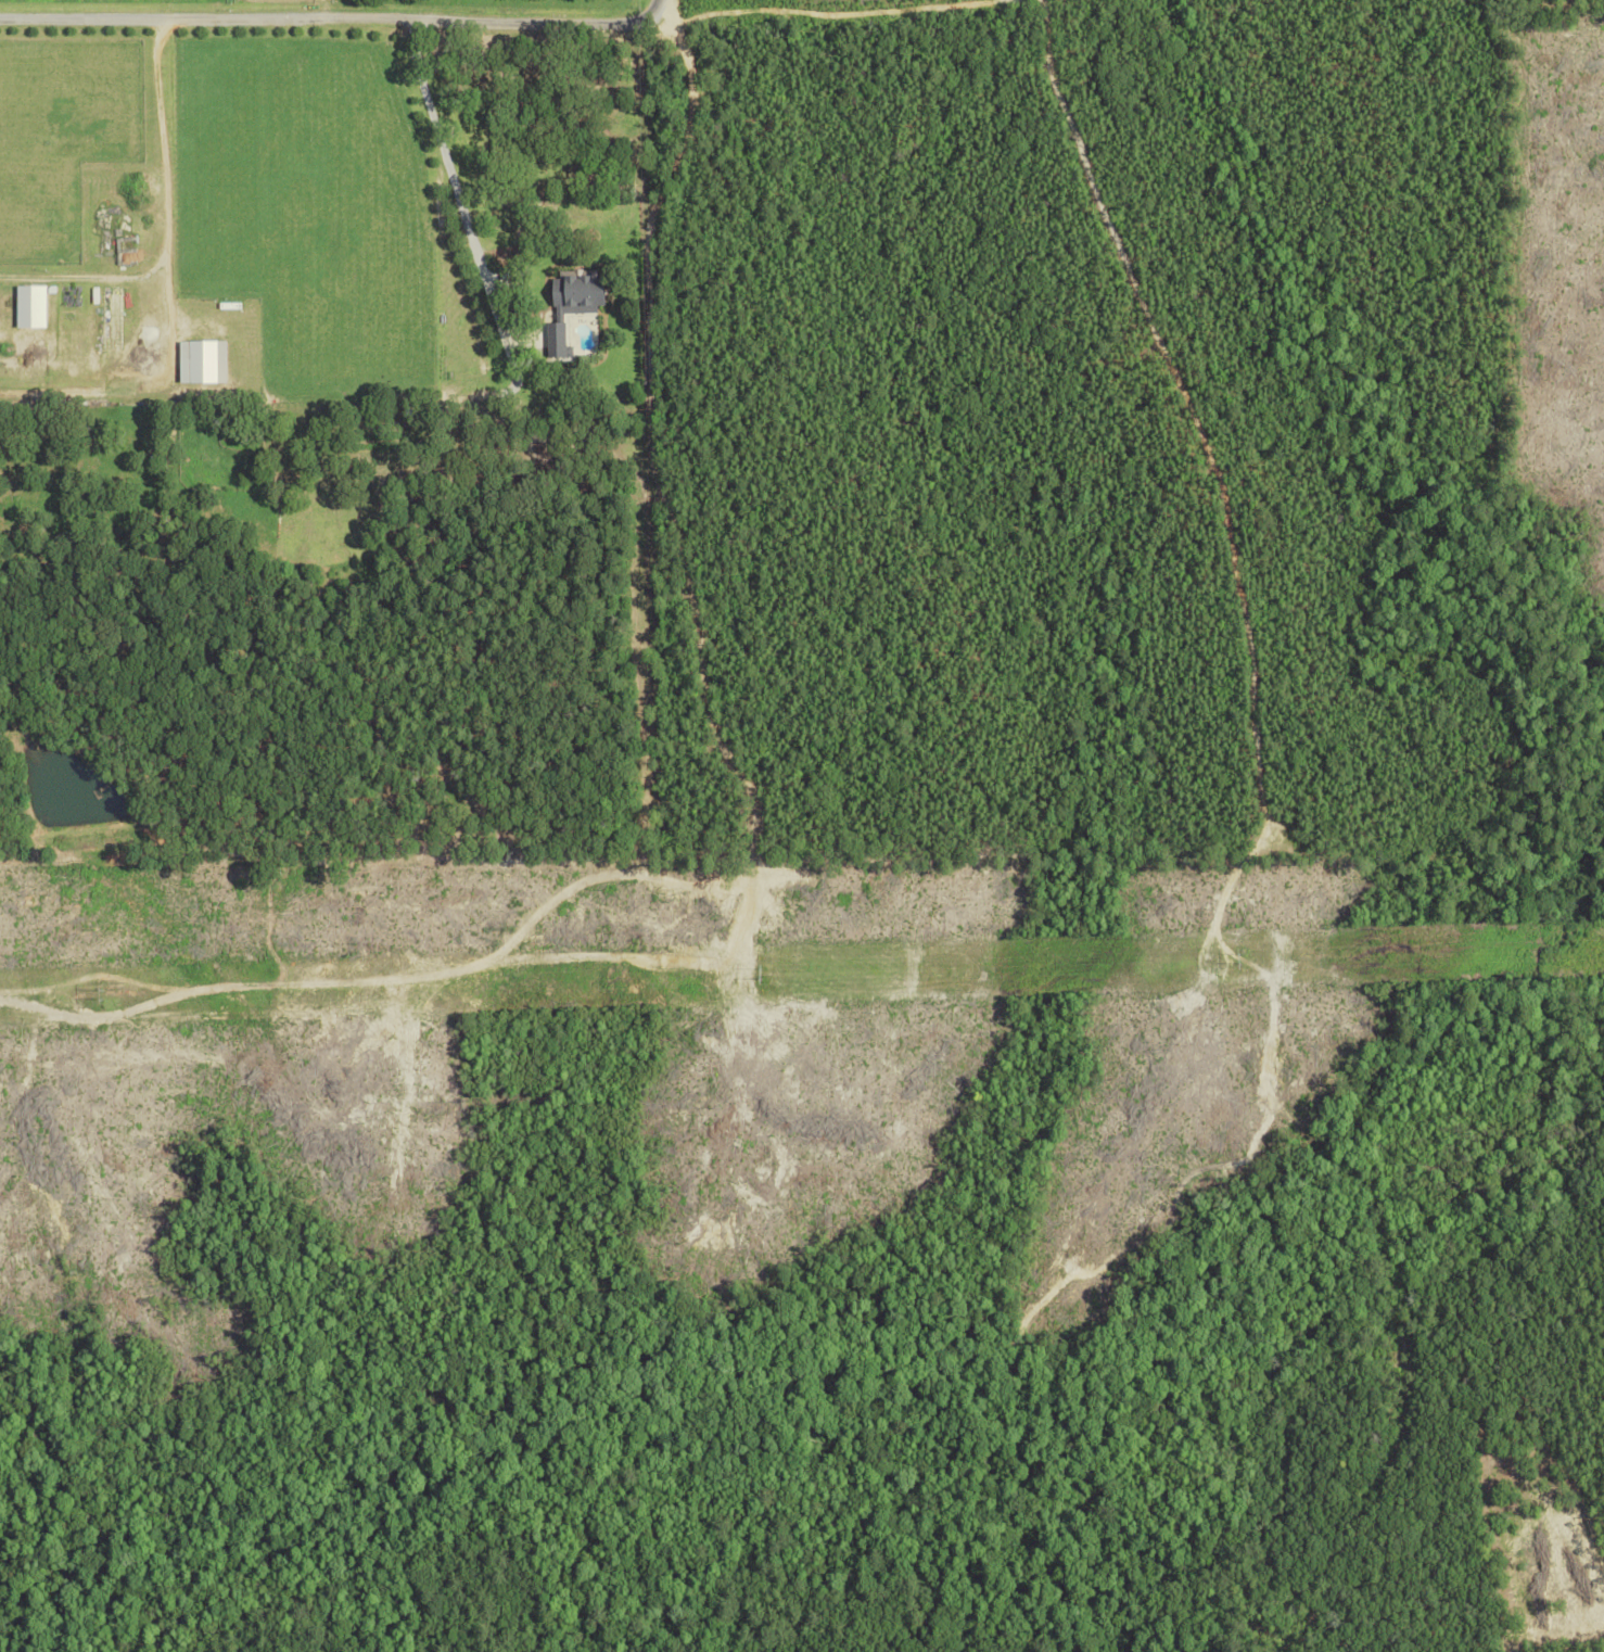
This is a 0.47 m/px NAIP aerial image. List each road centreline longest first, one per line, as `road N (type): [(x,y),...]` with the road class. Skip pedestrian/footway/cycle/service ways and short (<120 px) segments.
road 1 (residential): [(0,18),(642,18),(652,0)]

